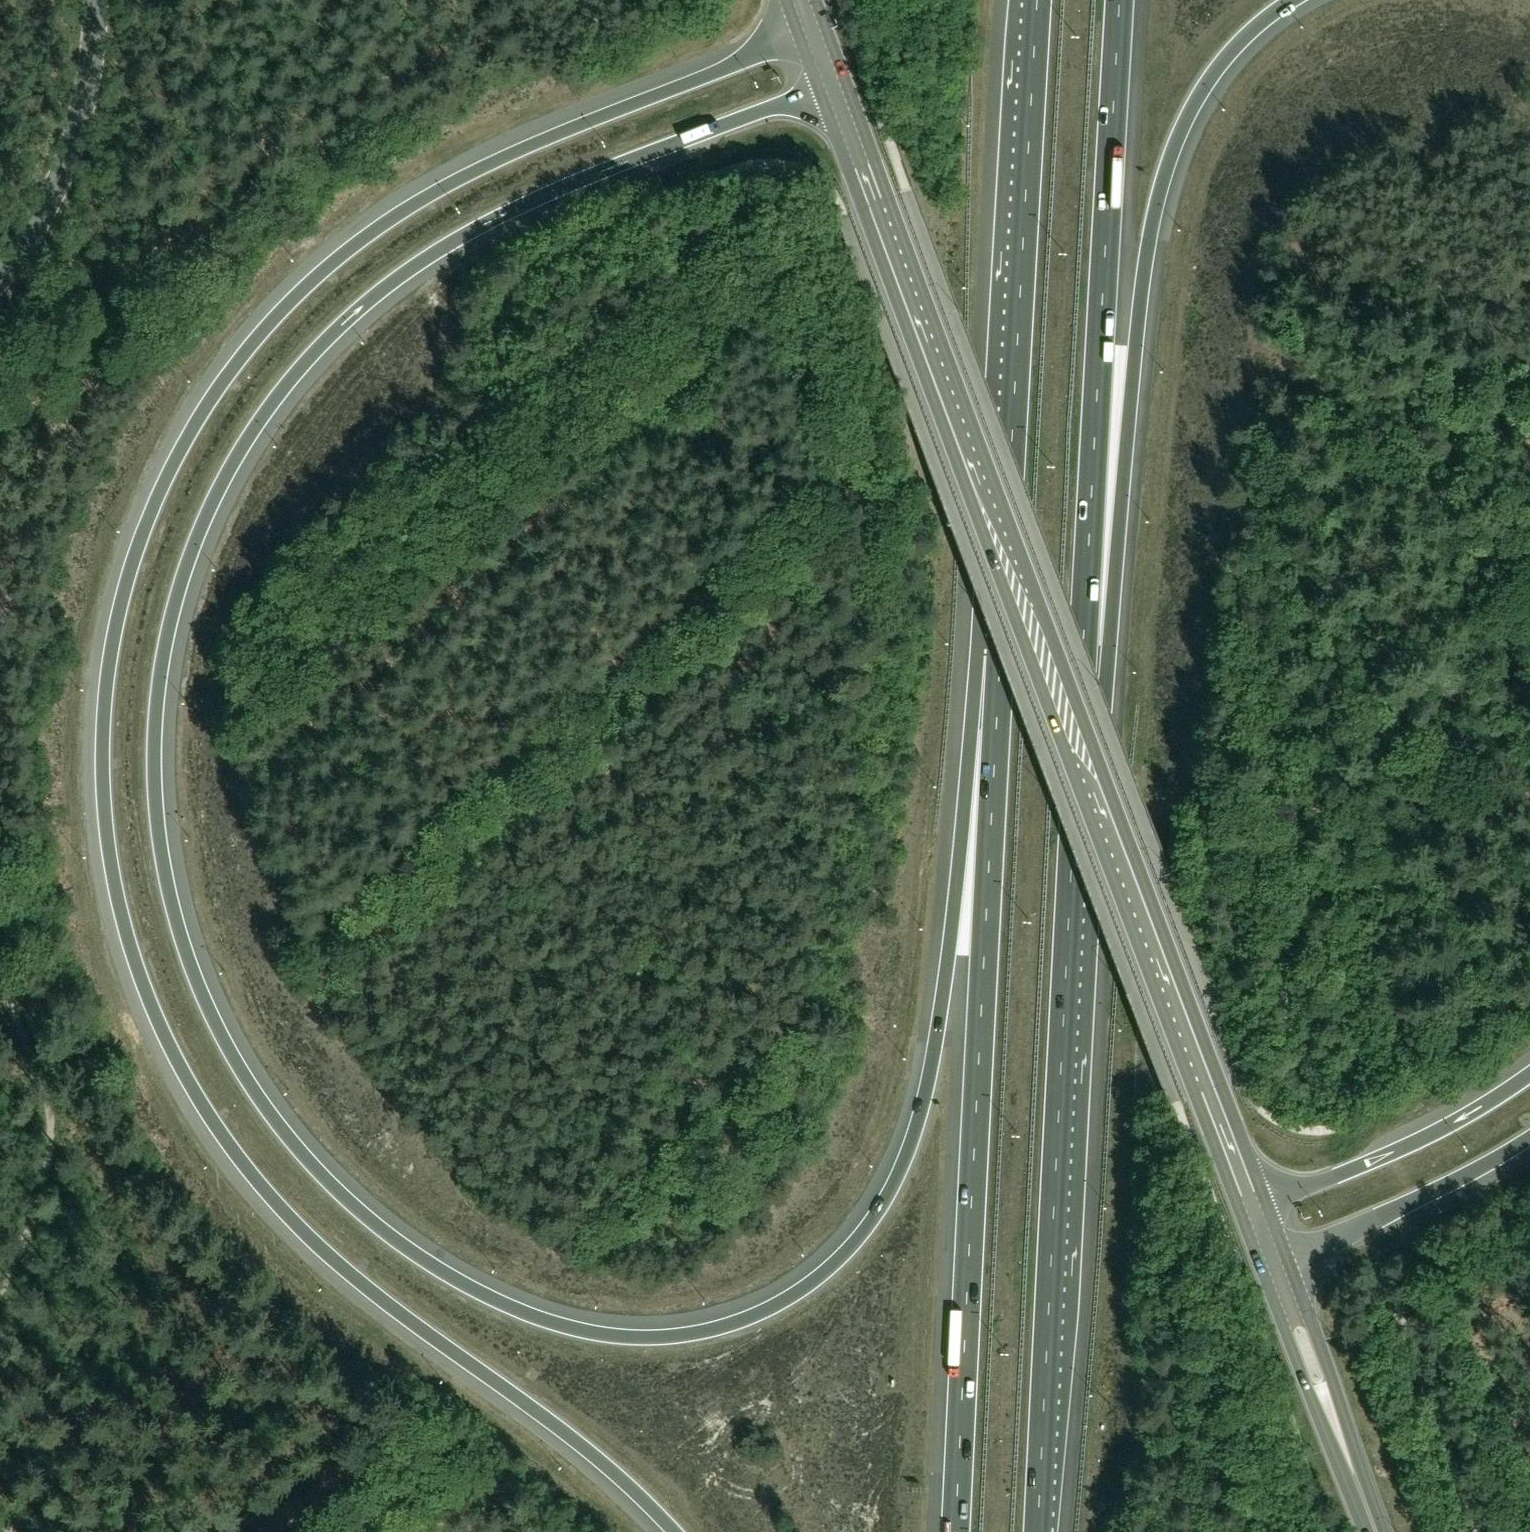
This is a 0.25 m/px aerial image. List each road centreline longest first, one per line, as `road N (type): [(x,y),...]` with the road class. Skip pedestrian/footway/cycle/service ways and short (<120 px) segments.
road 1 (motorway): [(1001,658),(916,1128),(900,1173),(849,1248),(768,1310),(681,1335),(600,1334),(524,1313),(455,1279),(372,1223),(308,1160),(257,1095),(198,985),(163,858),(154,747),(160,673),(204,521),(260,422),(341,327),(435,254),(546,195),(831,84)]
road 2 (motorway): [(812,34),(477,170),(394,218),(315,278),(218,387),(172,465),(134,559),(106,692),(104,805),(132,952),(176,1060),(237,1156),(350,1274),(592,1455),(674,1531)]
road 3 (secondary): [(1253,1207),(831,84)]
road 4 (motorway): [(1001,658),(956,1531)]
road 5 (motorway): [(1037,1531),(1078,721)]
road 6 (motorway): [(1078,721),(1160,186),(1200,93),(1252,30),(1292,0)]
road 7 (motorway): [(1078,721),(1119,0)]
road 8 (motorway): [(1038,0),(1001,658)]
road 9 (motorway): [(1529,1074),(1452,1124),(1253,1207)]
road 10 (tertiary): [(0,278),(34,232),(79,133),(95,0)]
road 11 (secondary): [(1378,1531),(1273,1262)]
road 12 (motorway): [(1273,1262),(1442,1187),(1529,1138)]

